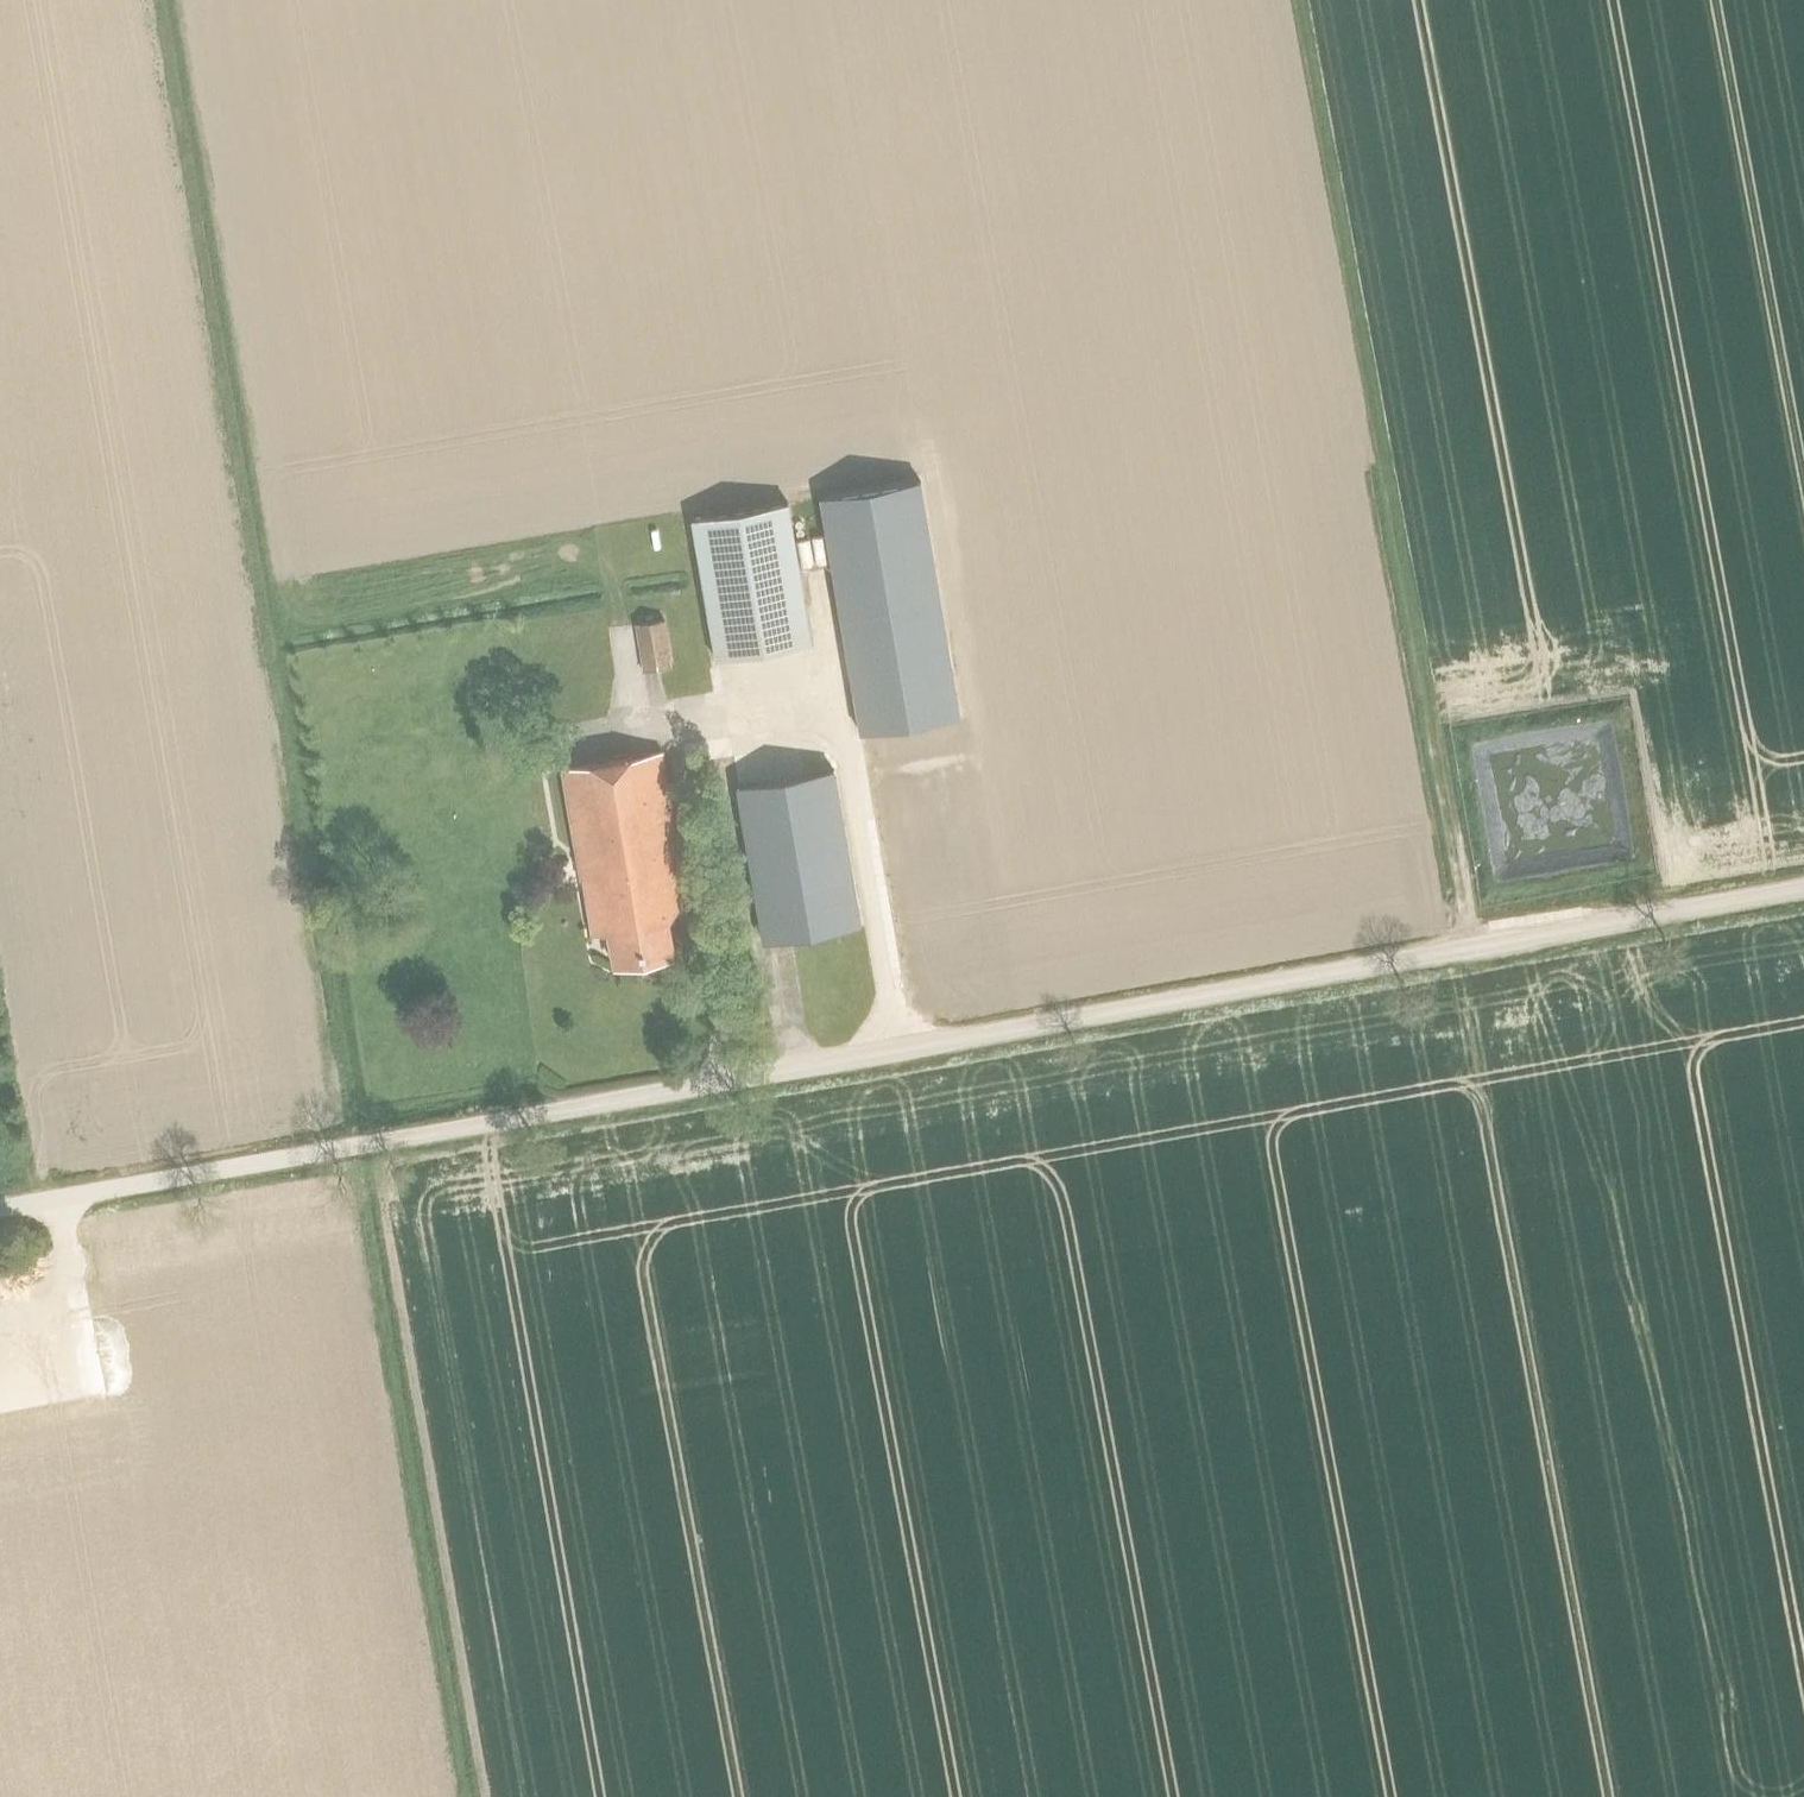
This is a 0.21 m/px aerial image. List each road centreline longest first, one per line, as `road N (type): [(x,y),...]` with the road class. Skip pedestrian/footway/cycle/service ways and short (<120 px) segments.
road 1 (unclassified): [(0,1212),(1803,890)]
road 2 (track): [(1472,950),(1302,0)]

